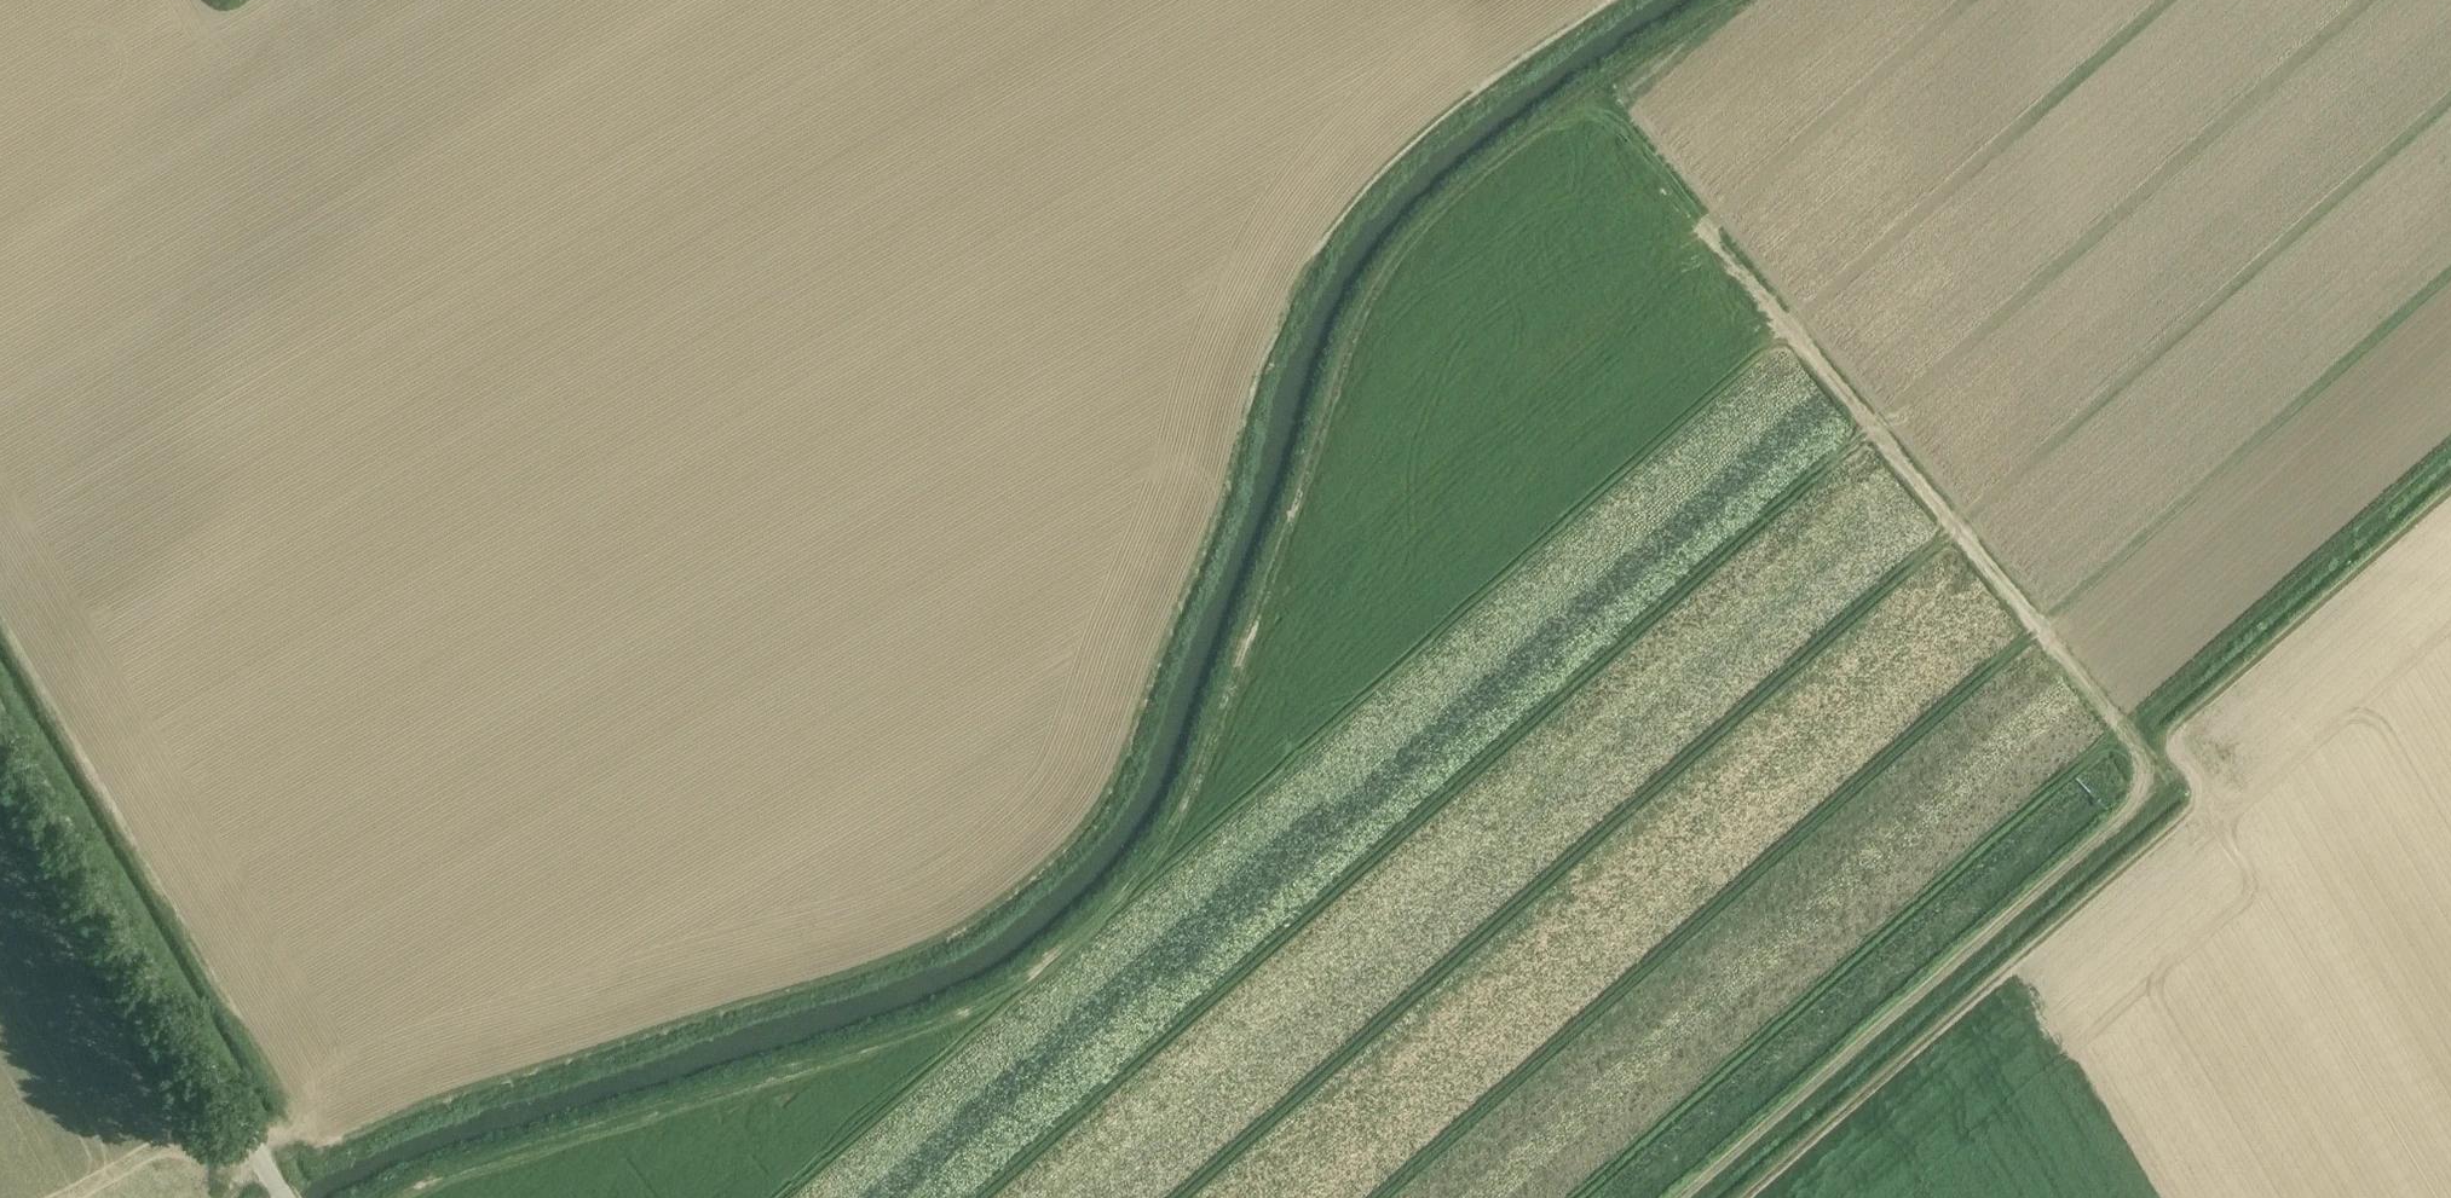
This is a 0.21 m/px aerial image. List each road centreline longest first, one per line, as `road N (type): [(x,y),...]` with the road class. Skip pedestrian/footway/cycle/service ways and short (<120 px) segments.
road 1 (unclassified): [(277,1197),(0,729)]

